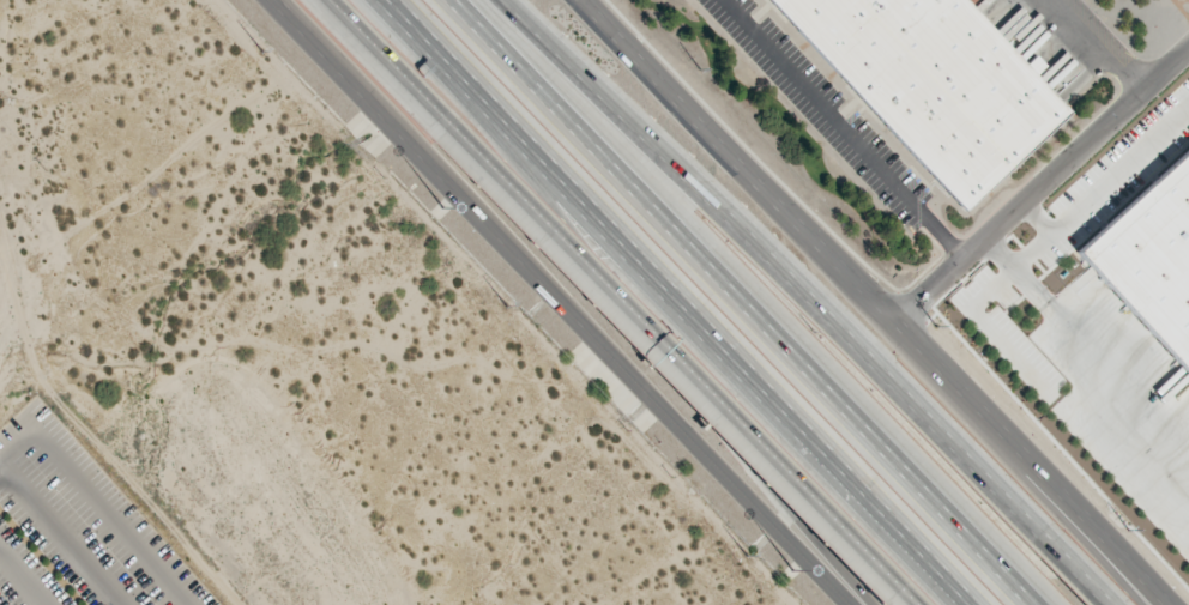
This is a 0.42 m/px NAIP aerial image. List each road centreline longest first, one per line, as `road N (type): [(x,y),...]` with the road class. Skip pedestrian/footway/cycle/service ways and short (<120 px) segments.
road 1 (motorway): [(1038,604),(443,0)]
road 2 (secondary): [(258,0),(847,604)]
road 3 (secondary): [(1160,604),(592,0)]
road 4 (motorway): [(401,0),(967,604)]
road 5 (motorway): [(380,0),(624,295),(810,538),(873,604)]
road 6 (motorway): [(1042,546),(725,222),(493,0)]
road 7 (motorway): [(451,121),(905,604)]
road 8 (residential): [(893,321),(1188,47)]
road 9 (motorway): [(1135,604),(1036,497),(913,343)]
road 10 (motorway): [(333,0),(451,121)]

